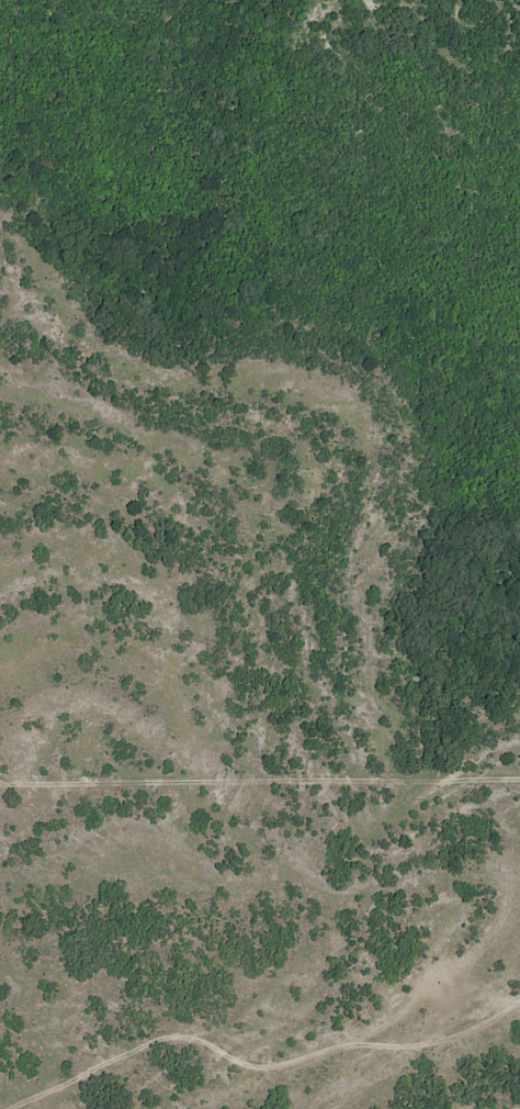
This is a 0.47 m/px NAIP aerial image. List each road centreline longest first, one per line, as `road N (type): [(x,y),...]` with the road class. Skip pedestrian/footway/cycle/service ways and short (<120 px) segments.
road 1 (track): [(45,1108),(168,1049),(408,1038),(484,1016),(519,1018)]

